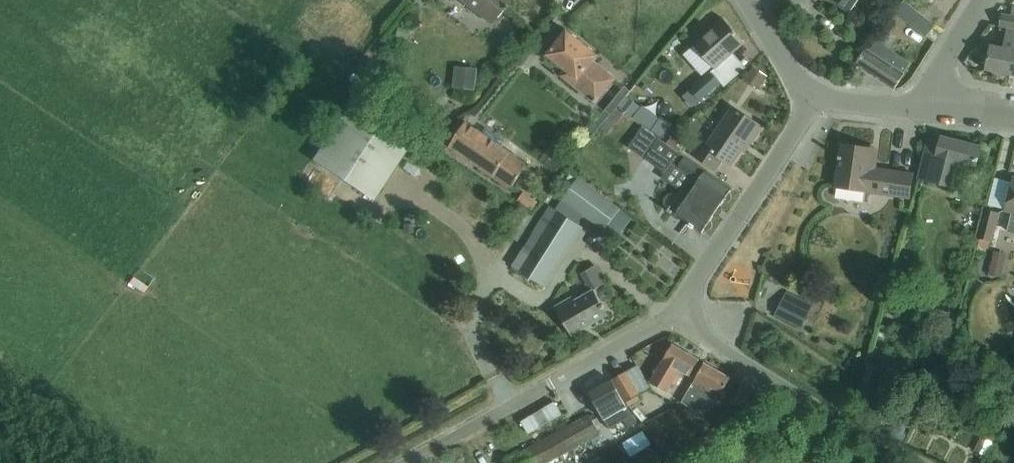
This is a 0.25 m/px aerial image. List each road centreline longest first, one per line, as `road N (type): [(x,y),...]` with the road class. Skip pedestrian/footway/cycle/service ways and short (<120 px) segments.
road 1 (residential): [(917,462),(758,372),(677,310)]
road 2 (residential): [(677,310),(815,98)]
road 3 (unclassified): [(408,462),(549,384)]
road 4 (residential): [(549,384),(677,310)]
road 5 (residential): [(926,109),(942,63),(981,0)]

